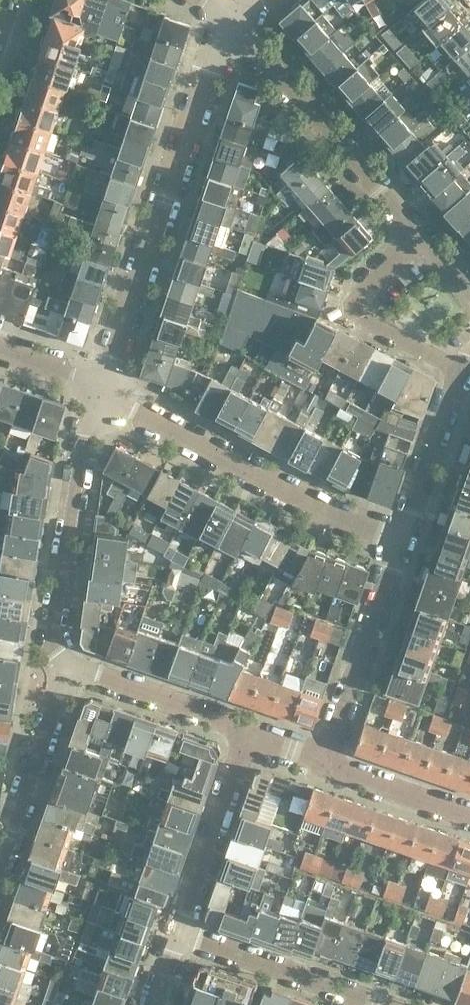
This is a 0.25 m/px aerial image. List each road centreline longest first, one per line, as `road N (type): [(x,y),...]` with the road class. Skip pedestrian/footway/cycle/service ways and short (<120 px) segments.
road 1 (residential): [(102,392),(225,9)]
road 2 (residential): [(400,543),(102,392)]
road 3 (residential): [(66,665),(49,643),(86,425),(102,392)]
road 4 (residential): [(462,374),(345,311),(351,266),(395,200)]
road 5 (residential): [(395,200),(225,9)]
road 6 (residential): [(324,759),(400,543)]
road 7 (residential): [(384,1004),(179,932)]
road 8 (residential): [(179,932),(251,730)]
road 9 (residential): [(0,863),(66,665)]
road 10 (residential): [(251,730),(66,665)]
road 11 (residential): [(400,543),(462,374)]
road 12 (residential): [(469,814),(324,759)]

